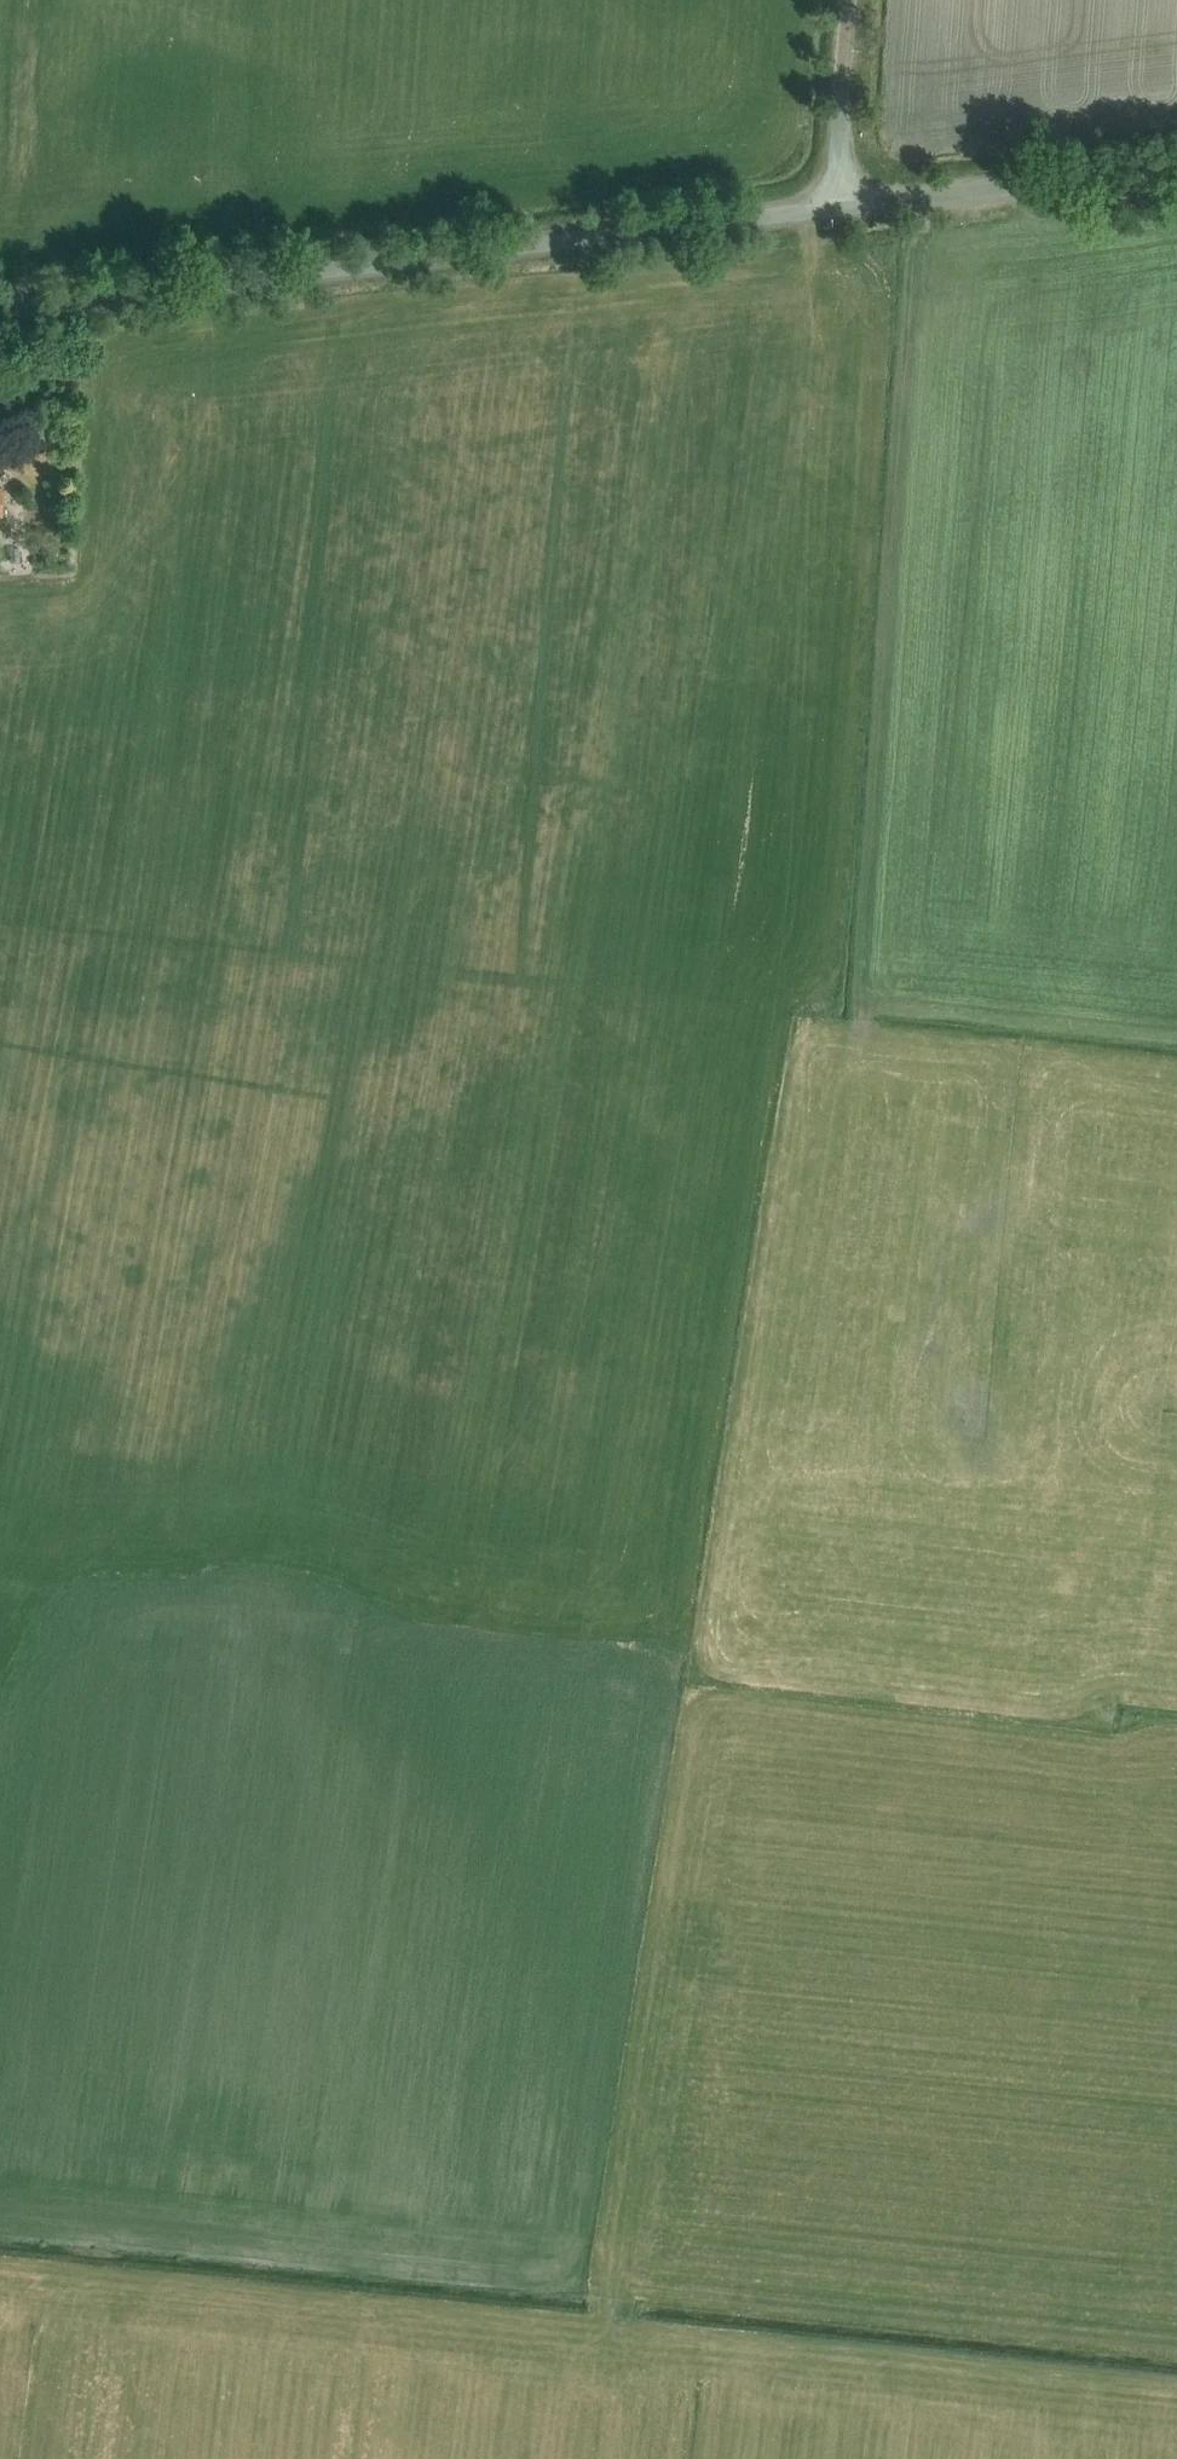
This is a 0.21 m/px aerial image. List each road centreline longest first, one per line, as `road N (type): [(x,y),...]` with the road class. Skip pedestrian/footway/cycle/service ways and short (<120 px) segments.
road 1 (unclassified): [(0,308),(836,206)]
road 2 (unclassified): [(836,206),(1176,164)]
road 3 (unclassified): [(836,206),(847,0)]

